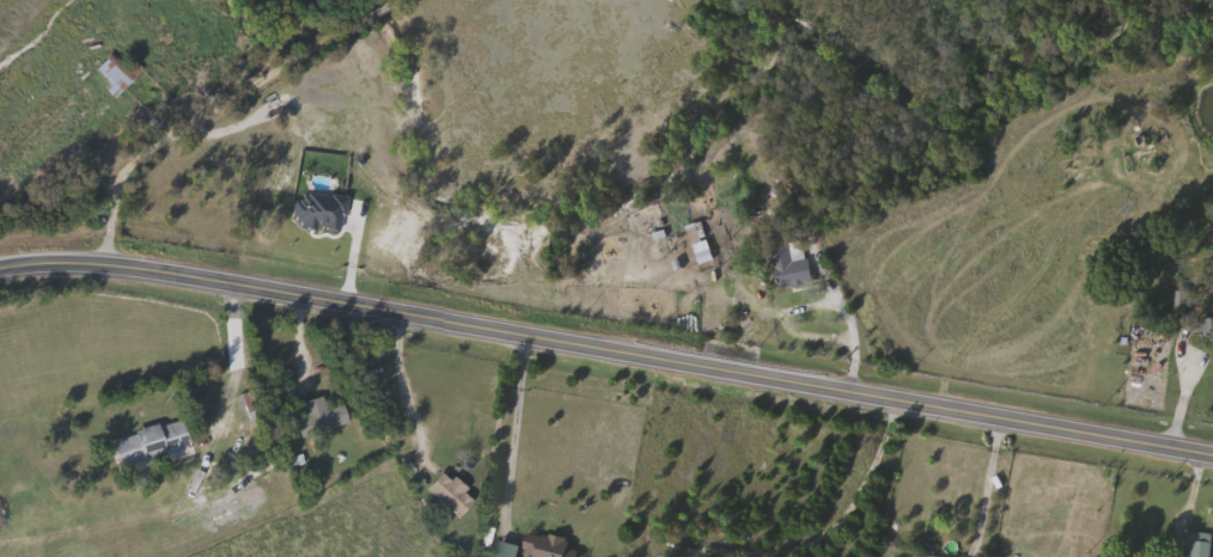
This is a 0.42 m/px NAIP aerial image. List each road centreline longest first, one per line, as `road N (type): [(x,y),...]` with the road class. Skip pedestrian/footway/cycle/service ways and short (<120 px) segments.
road 1 (secondary): [(0,264),(129,262),(1212,452)]
road 2 (residential): [(403,316),(403,380),(431,472)]
road 3 (residential): [(851,388),(858,356),(851,320),(816,240)]
road 4 (residential): [(239,283),(243,359),(220,431)]

